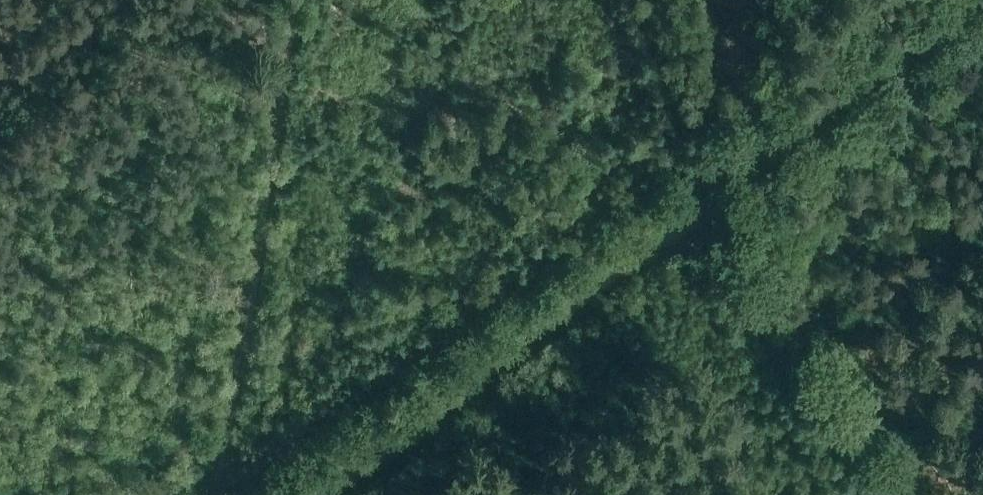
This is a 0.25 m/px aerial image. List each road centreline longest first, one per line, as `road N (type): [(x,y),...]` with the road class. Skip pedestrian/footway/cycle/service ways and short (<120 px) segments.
road 1 (track): [(298,0),(216,494)]
road 2 (track): [(439,406),(677,228)]
road 3 (track): [(753,141),(836,104),(971,0)]
road 4 (track): [(322,494),(439,406)]

